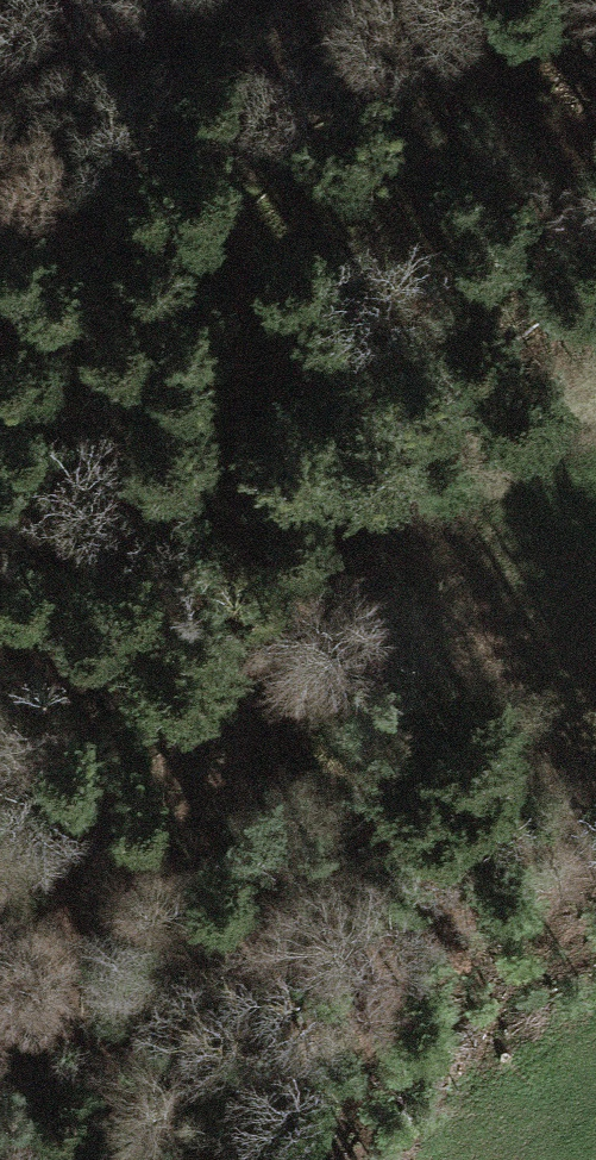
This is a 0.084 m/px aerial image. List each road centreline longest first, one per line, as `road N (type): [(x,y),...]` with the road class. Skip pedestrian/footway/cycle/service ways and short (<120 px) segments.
road 1 (track): [(0,927),(86,869),(196,842),(234,842),(258,876),(127,1038),(0,1153)]
road 2 (track): [(234,842),(270,794),(326,670),(391,484),(532,293)]
road 3 (track): [(0,78),(119,0)]

